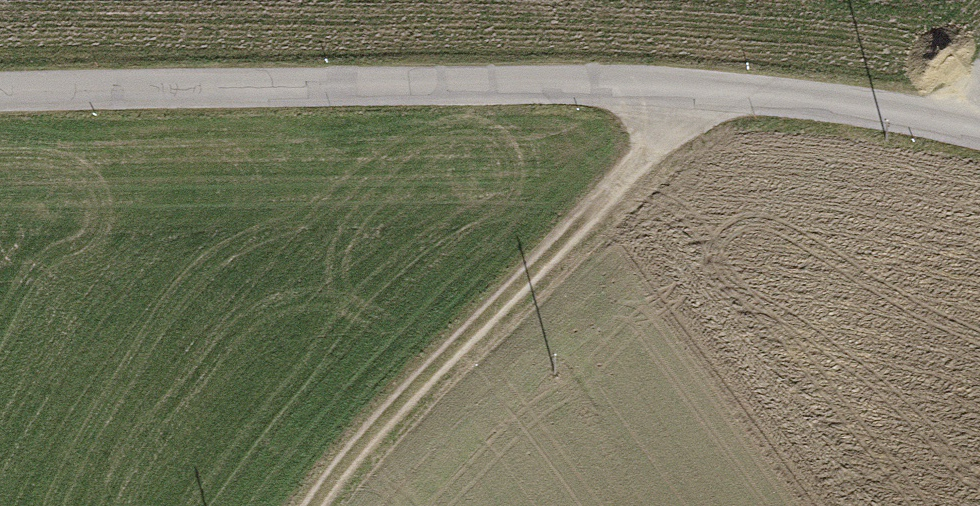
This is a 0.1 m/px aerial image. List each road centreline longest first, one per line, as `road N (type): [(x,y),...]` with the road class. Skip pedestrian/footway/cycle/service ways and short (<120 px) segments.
road 1 (tertiary): [(0,86),(428,78),(720,92),(979,122)]
road 2 (track): [(320,505),(417,375),(720,92)]

